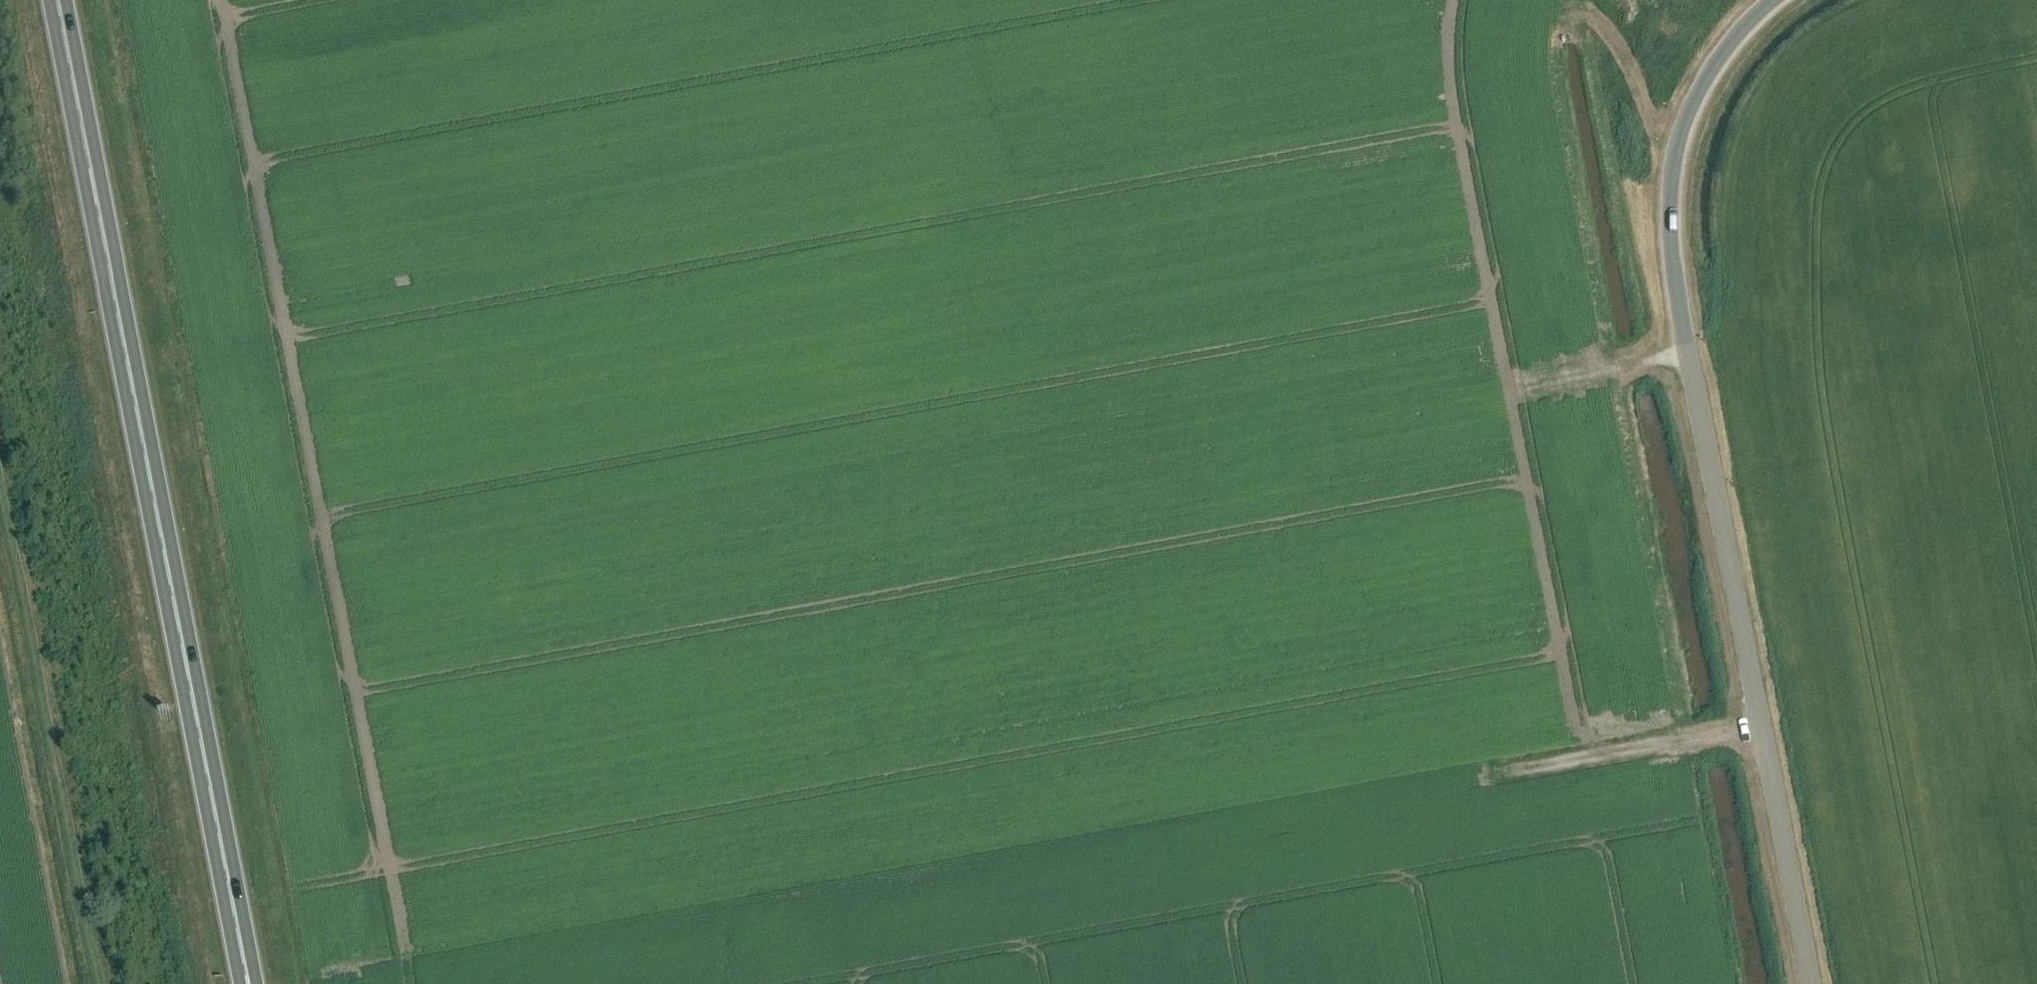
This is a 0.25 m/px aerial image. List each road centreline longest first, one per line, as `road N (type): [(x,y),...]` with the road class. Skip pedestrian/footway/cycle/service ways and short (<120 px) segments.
road 1 (unclassified): [(1813,983),(1668,211),(1673,152),(1690,105),(1711,66),(1769,0)]
road 2 (trunk): [(249,983),(56,0)]

